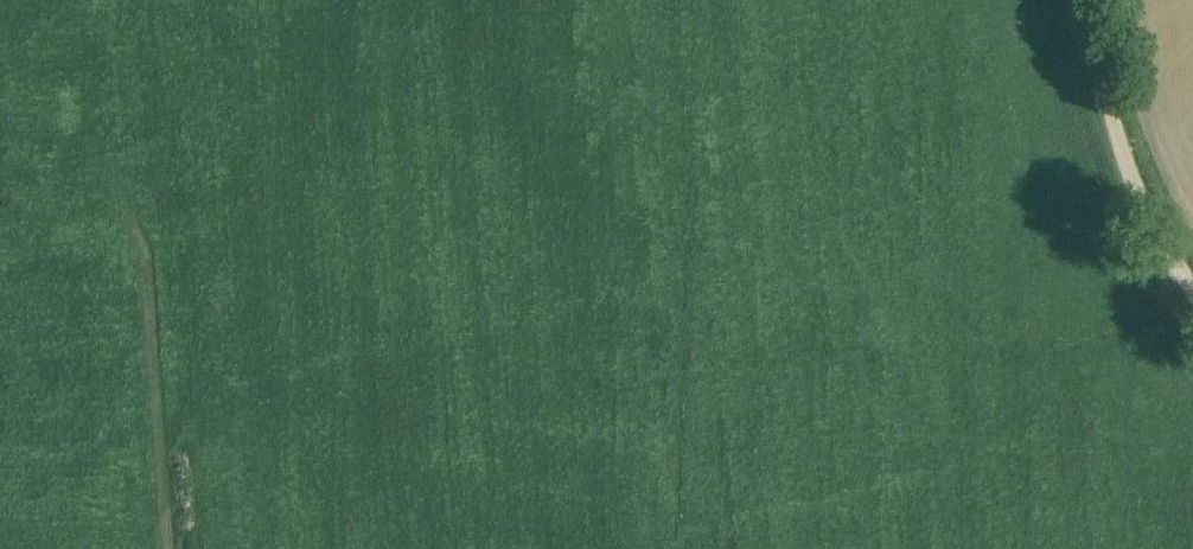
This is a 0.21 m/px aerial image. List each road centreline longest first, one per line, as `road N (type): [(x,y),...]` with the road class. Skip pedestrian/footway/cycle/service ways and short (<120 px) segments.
road 1 (unclassified): [(1192,290),(1135,194),(1083,0)]

